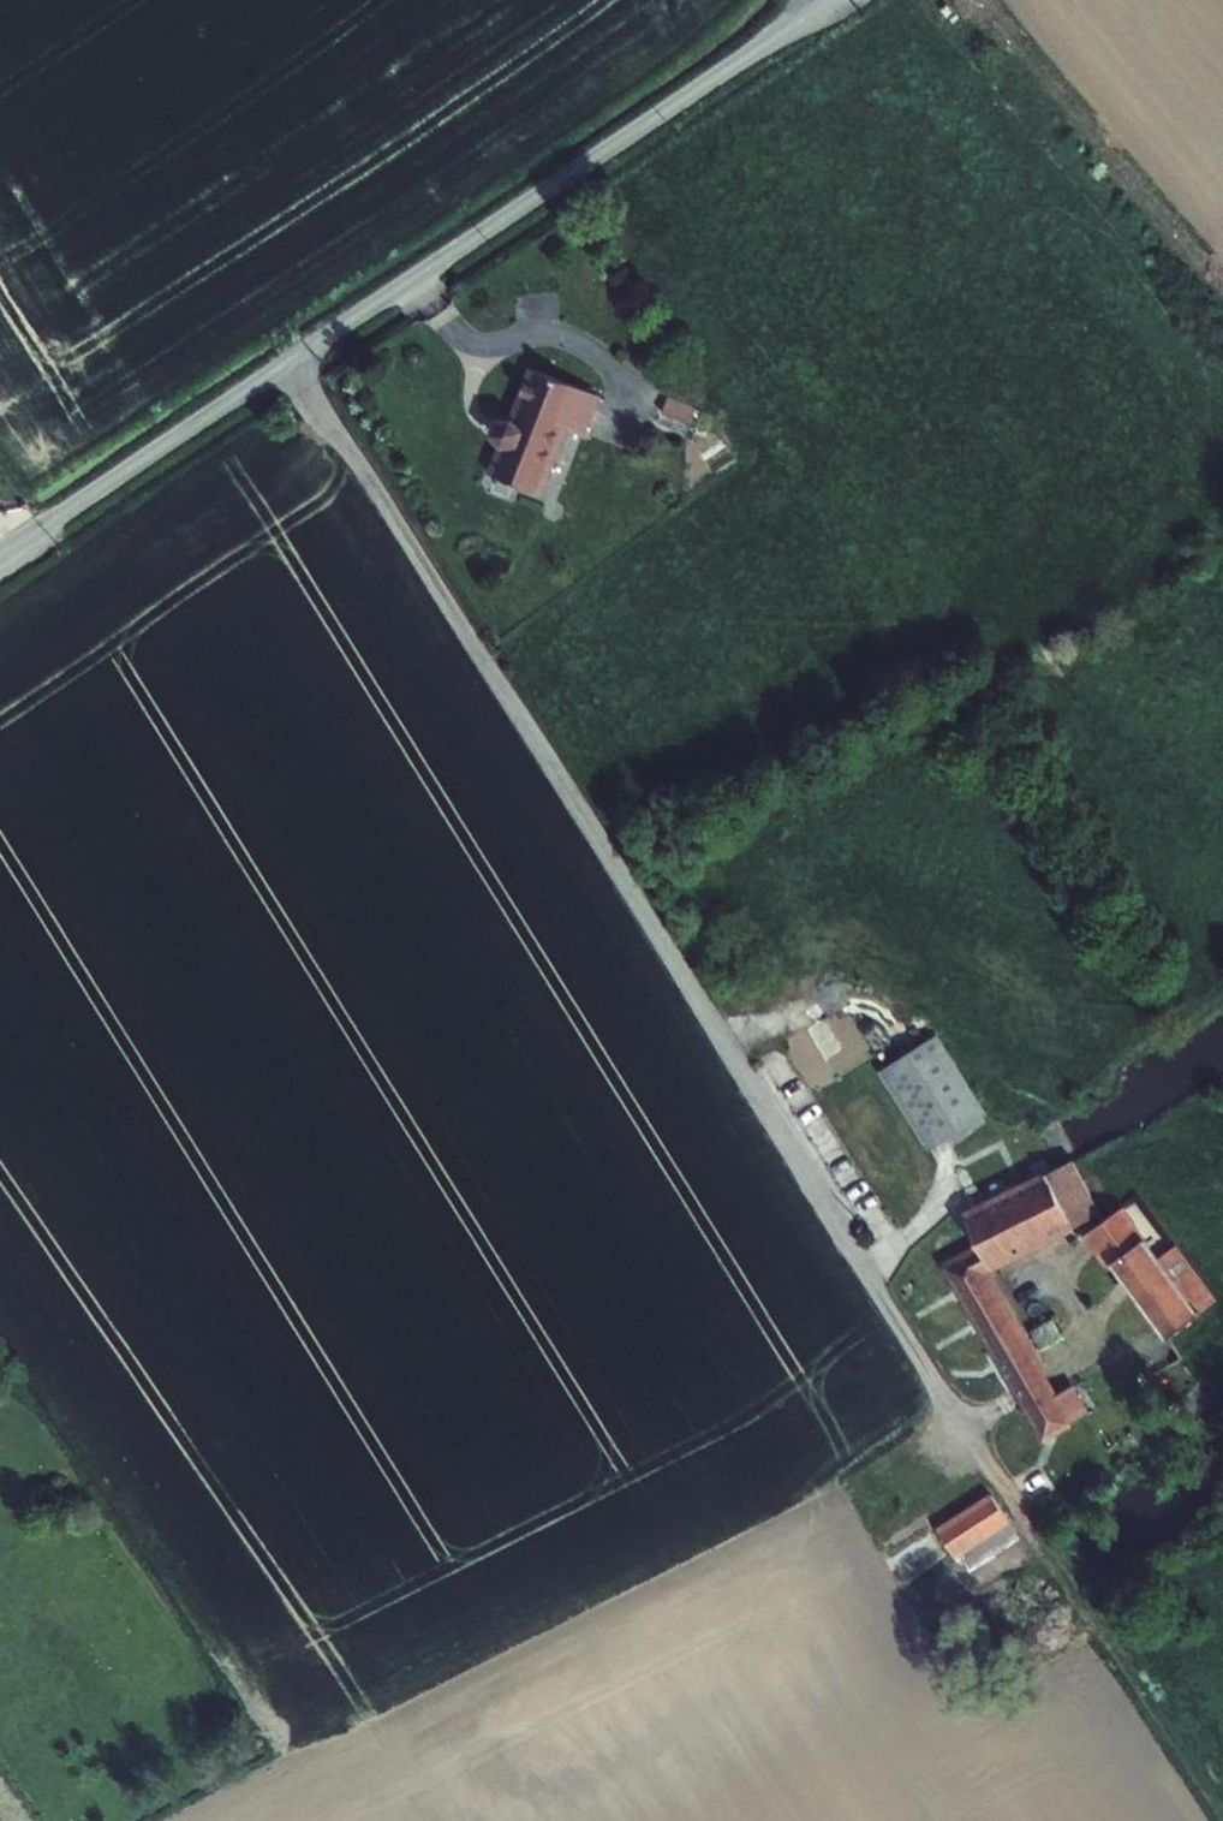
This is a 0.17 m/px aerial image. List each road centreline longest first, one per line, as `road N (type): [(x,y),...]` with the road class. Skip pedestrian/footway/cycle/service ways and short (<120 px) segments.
road 1 (unclassified): [(830,0),(0,554)]
road 2 (track): [(1222,1820),(1008,1484)]

